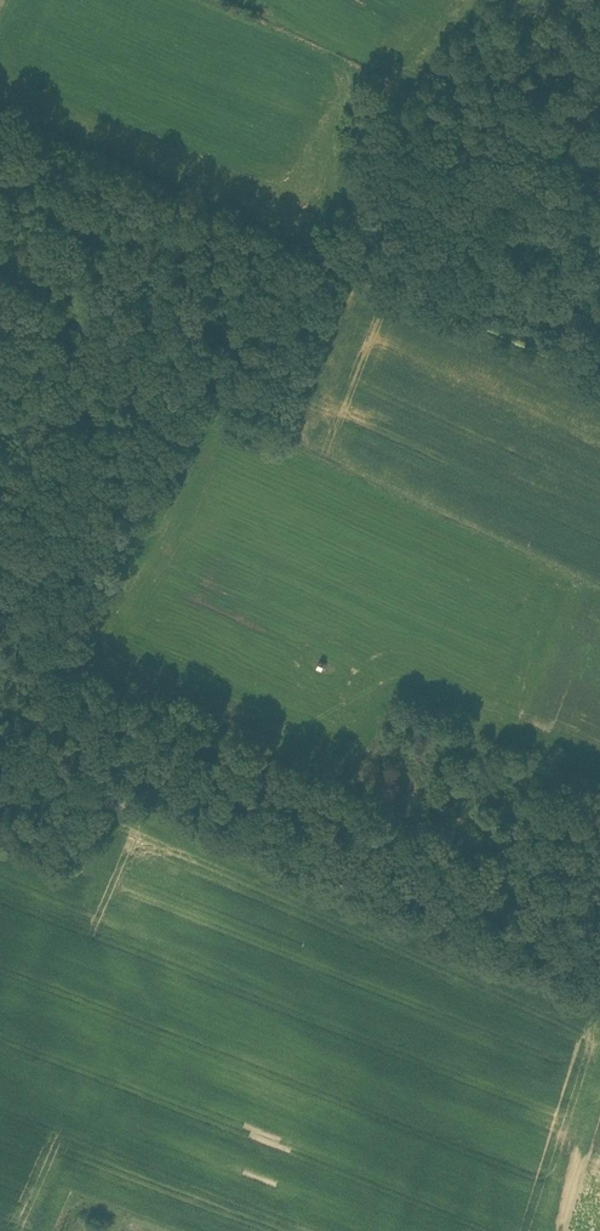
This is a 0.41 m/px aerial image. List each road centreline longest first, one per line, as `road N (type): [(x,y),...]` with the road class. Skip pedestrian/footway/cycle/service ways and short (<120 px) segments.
road 1 (track): [(599,862),(507,844),(451,873),(306,832),(5,705)]
road 2 (track): [(599,969),(451,873)]

